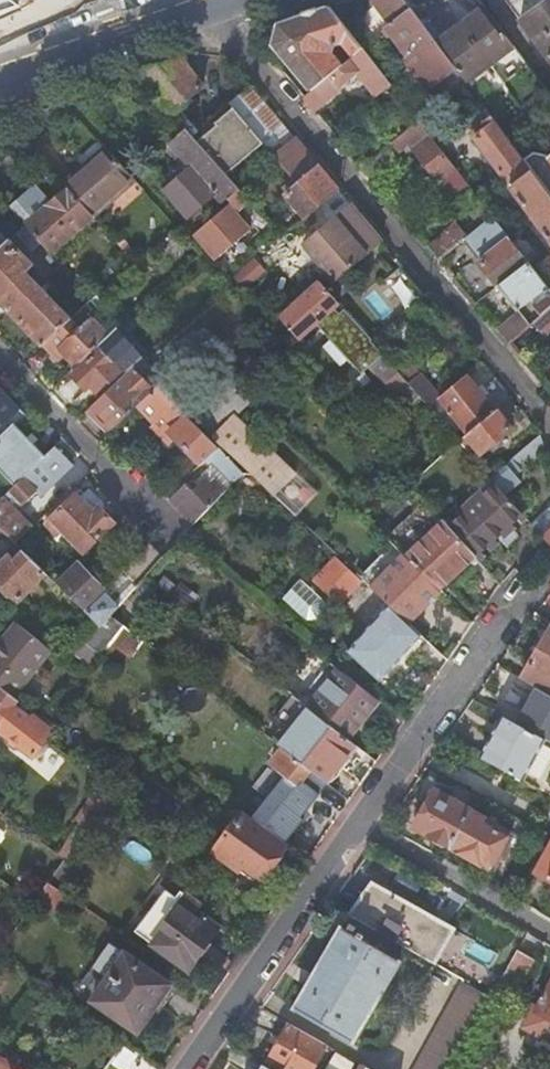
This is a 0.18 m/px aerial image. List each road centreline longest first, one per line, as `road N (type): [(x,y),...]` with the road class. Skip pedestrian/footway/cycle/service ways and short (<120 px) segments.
road 1 (residential): [(206,5),(549,416)]
road 2 (residential): [(355,825),(509,615),(549,574)]
road 3 (residential): [(190,1068),(355,825)]
road 4 (residential): [(0,353),(182,537)]
road 5 (residential): [(355,825),(549,935)]
road 6 (secondary): [(0,74),(206,5)]

